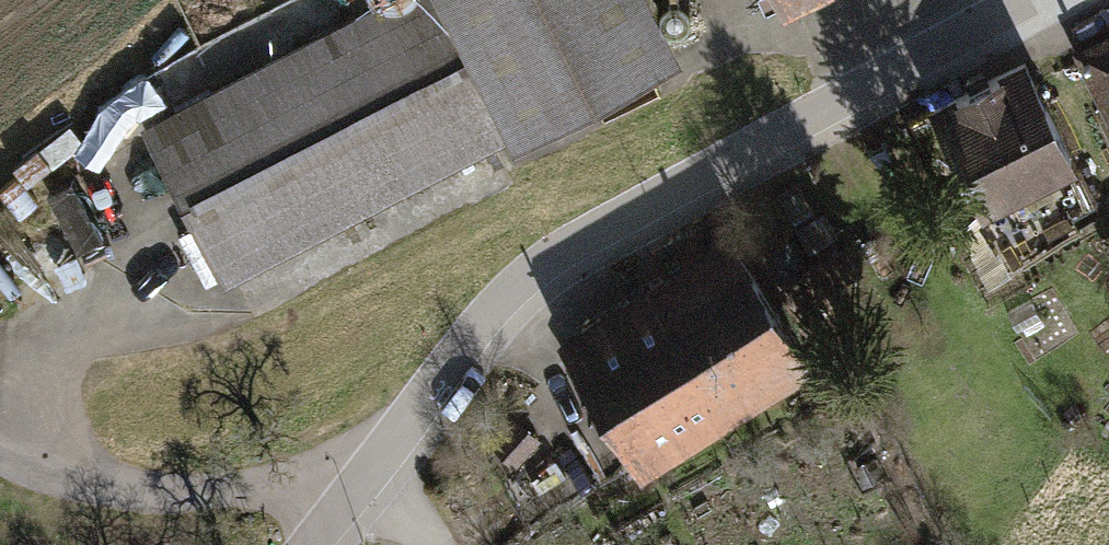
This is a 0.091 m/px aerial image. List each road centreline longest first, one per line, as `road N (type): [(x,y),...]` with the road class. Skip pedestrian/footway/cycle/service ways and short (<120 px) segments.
road 1 (residential): [(1035,0),(563,248),(496,303),(359,487)]
road 2 (unclassified): [(359,487),(321,478),(177,491),(80,484),(0,453)]

